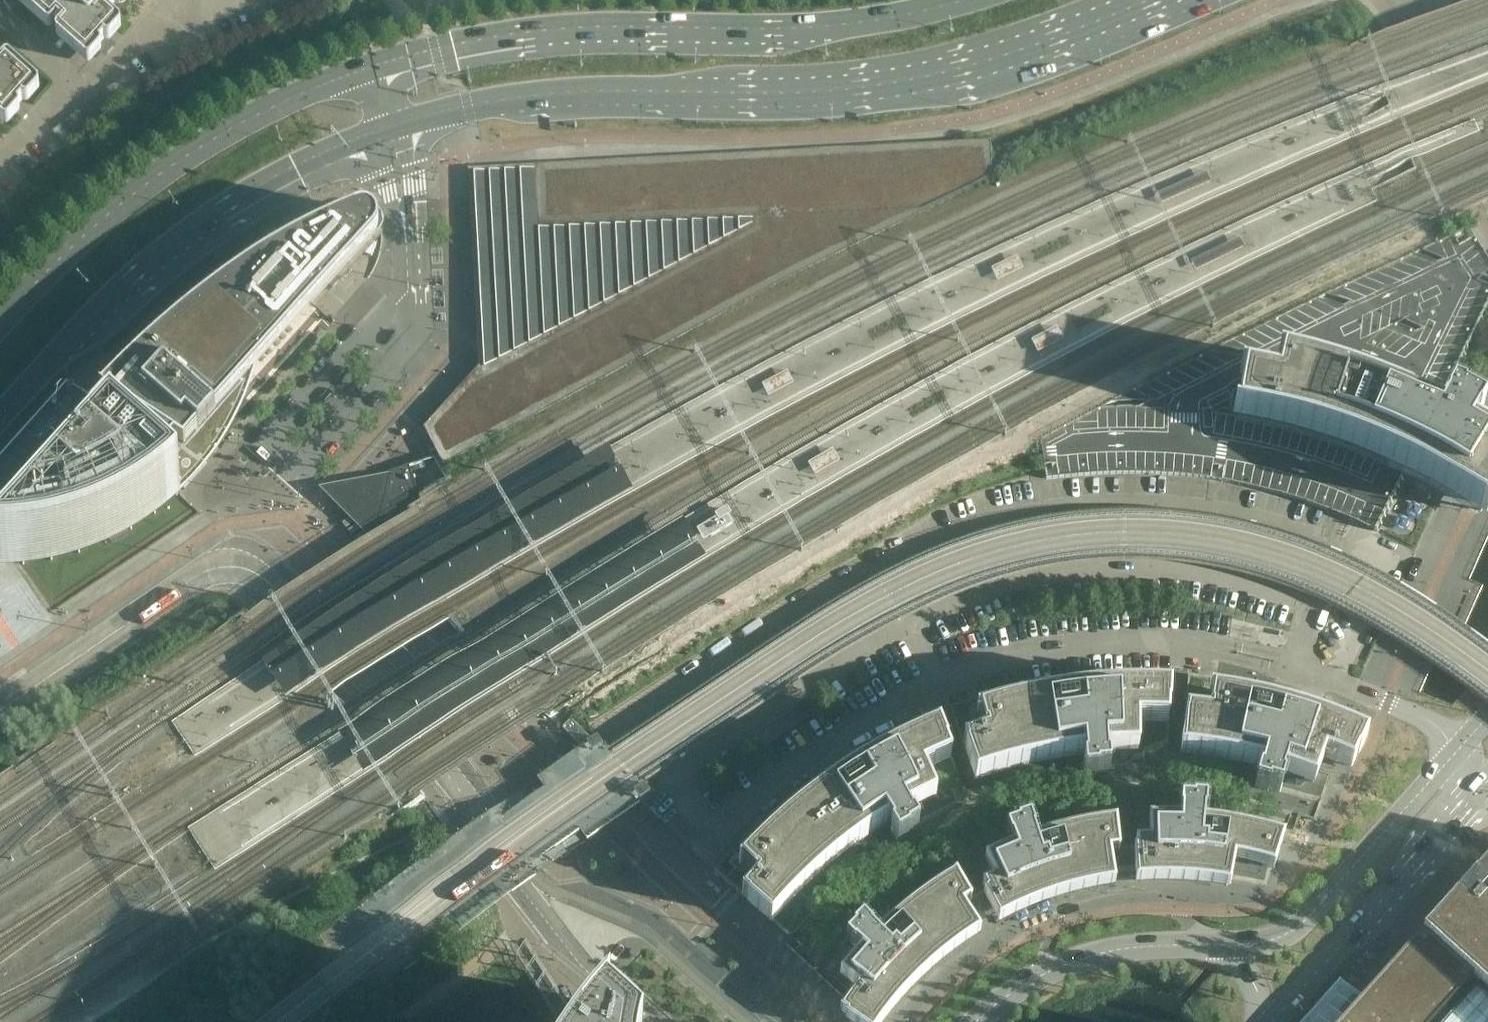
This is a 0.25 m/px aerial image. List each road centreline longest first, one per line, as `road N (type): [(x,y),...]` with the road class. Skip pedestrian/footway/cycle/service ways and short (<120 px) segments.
road 1 (secondary): [(0,414),(127,276),(205,216),(295,165),(407,119),(561,92),(805,93),(879,85),(1097,25),(1155,0)]
road 2 (secondary): [(967,0),(876,21),(802,27),(542,30),(374,65),(207,140),(129,196),(0,318)]
road 3 (unclassified): [(1455,752),(1420,713),(1299,670),(1189,648),(1110,645),(1003,663),(892,708),(757,798),(710,843)]
road 4 (secondary): [(1455,752),(1286,935),(1218,944)]
road 5 (secondary): [(1269,1021),(1455,818)]
road 6 (secondary): [(1218,944),(1089,956),(1013,990),(974,1021)]
road 7 (secondary): [(1435,0),(1487,117)]

